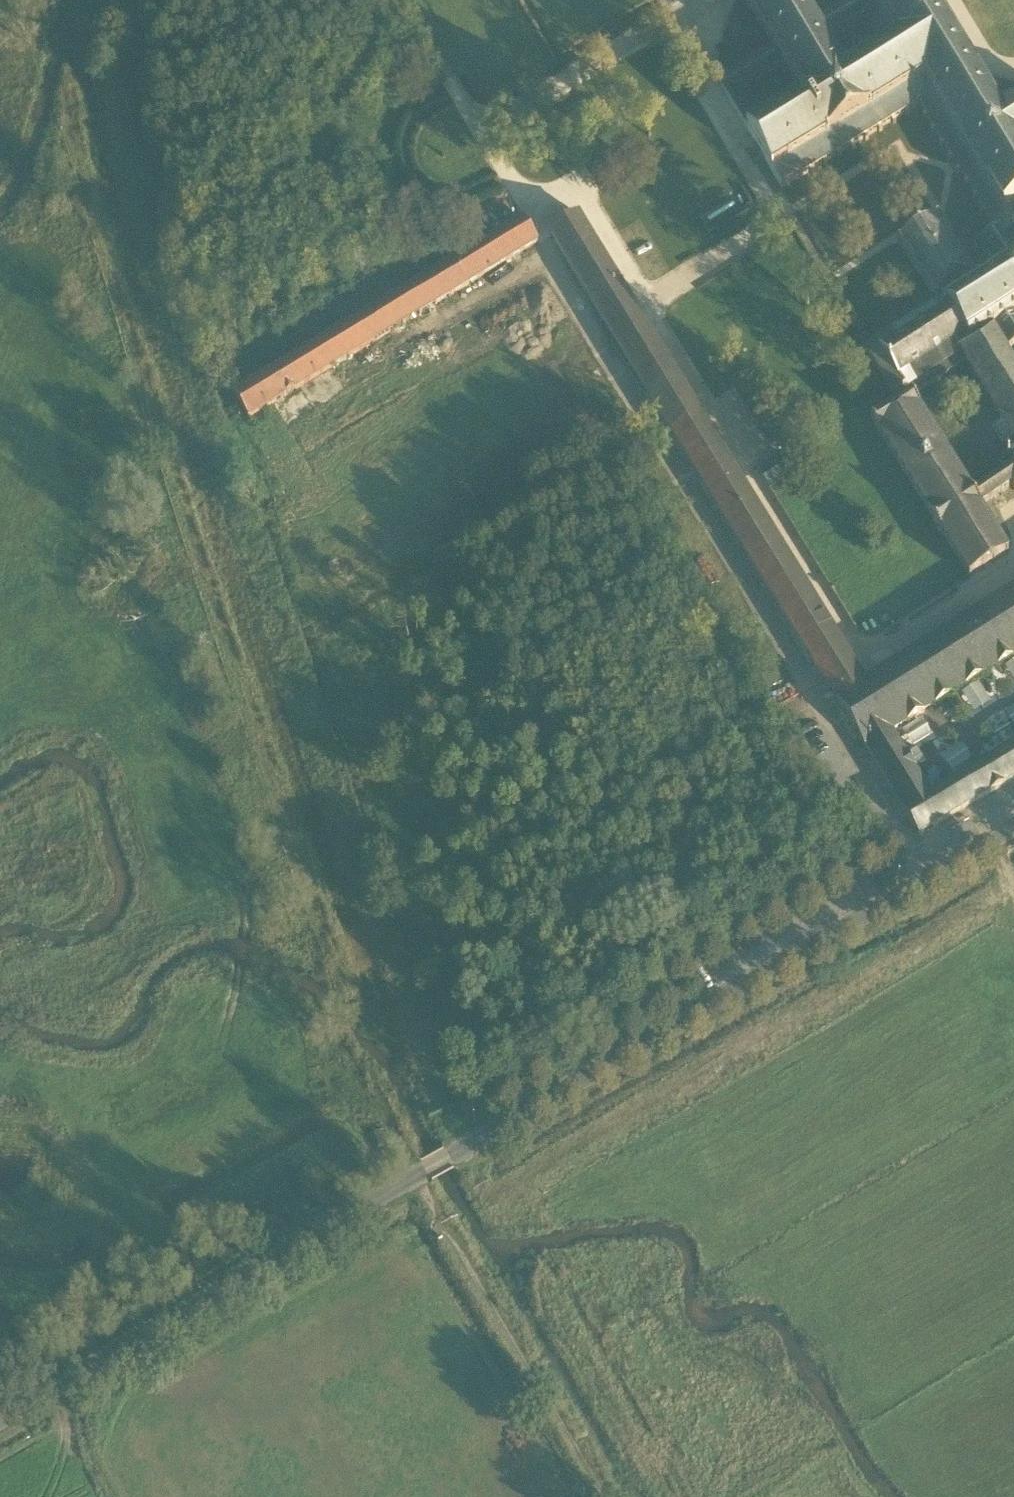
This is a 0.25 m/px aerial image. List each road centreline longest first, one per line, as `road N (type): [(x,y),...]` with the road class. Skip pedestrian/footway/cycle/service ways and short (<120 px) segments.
road 1 (unclassified): [(1013,828),(0,1422)]
road 2 (track): [(600,1496),(411,1181)]

